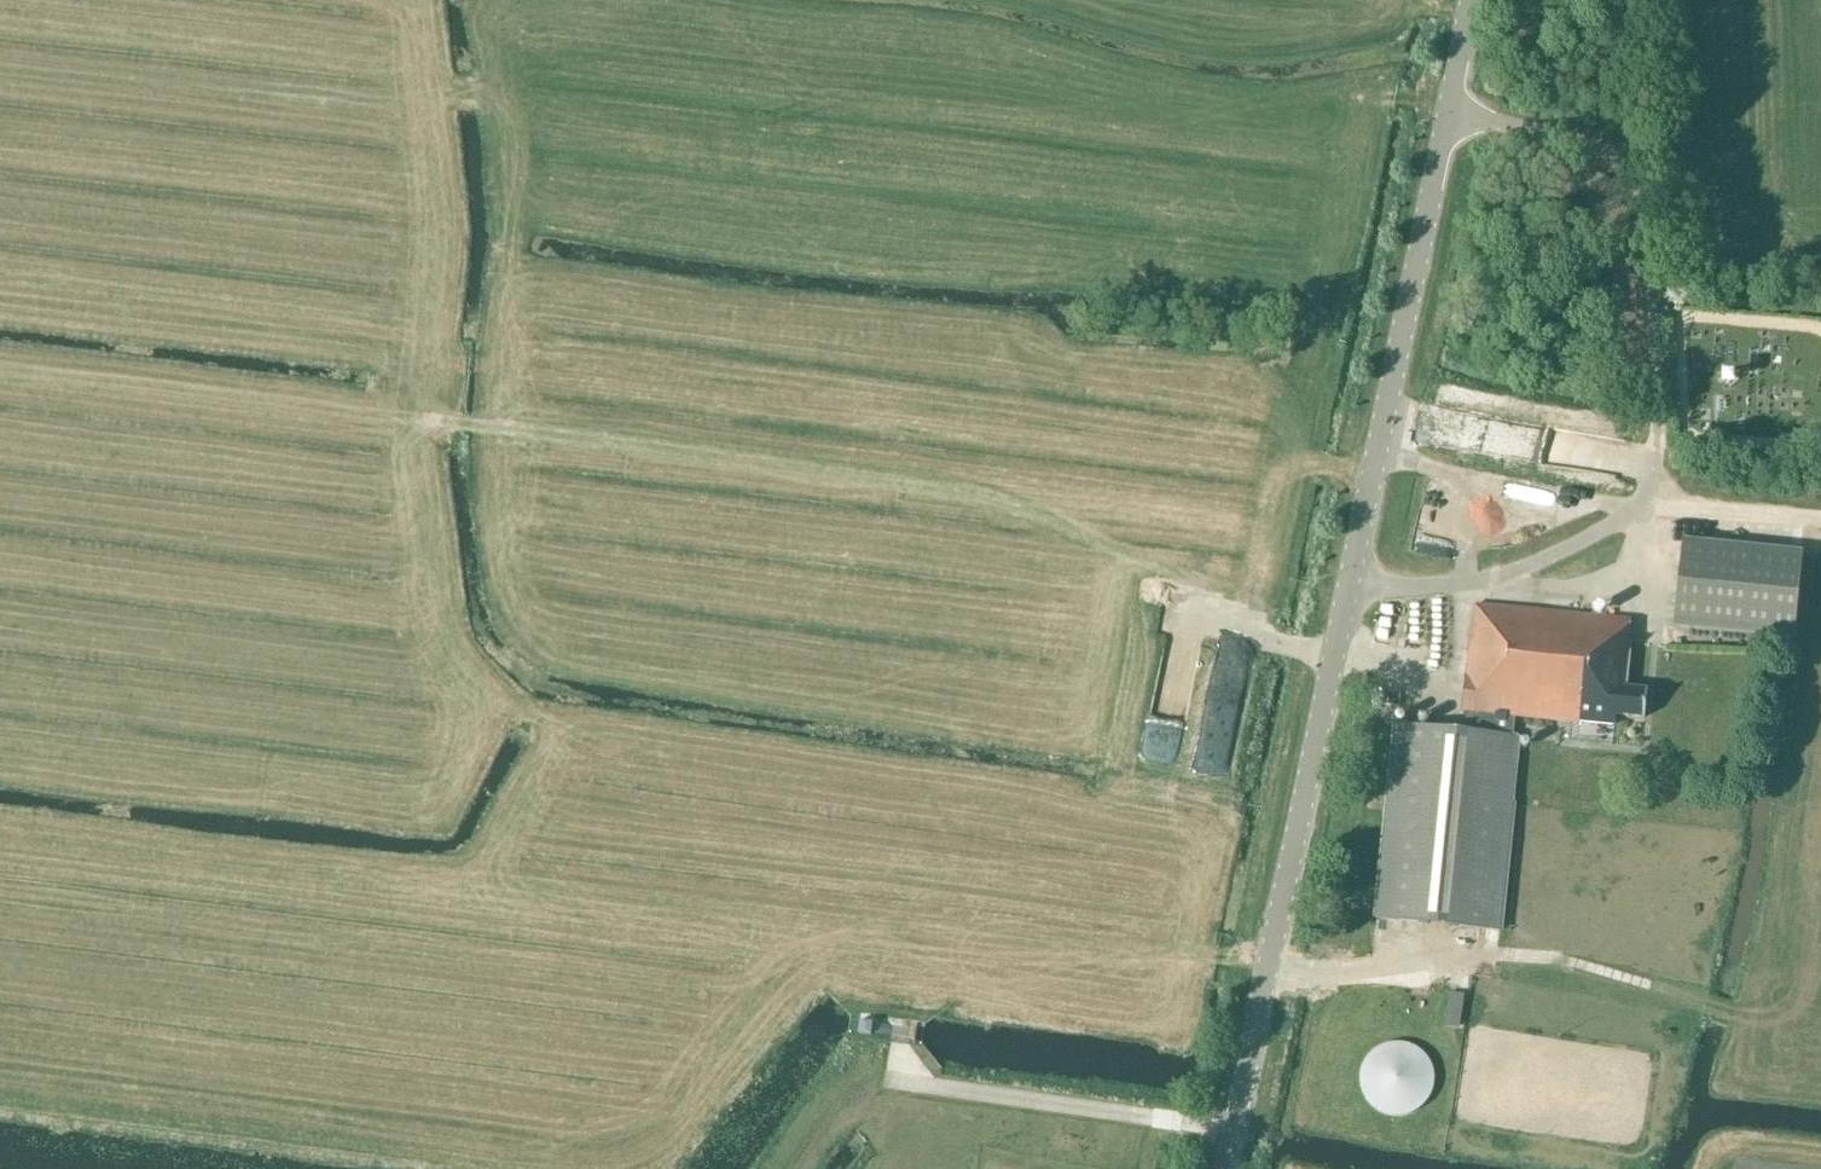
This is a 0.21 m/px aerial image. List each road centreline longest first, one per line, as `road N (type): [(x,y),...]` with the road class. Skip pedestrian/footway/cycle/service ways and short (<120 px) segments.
road 1 (tertiary): [(1229,1168),(1473,0)]

